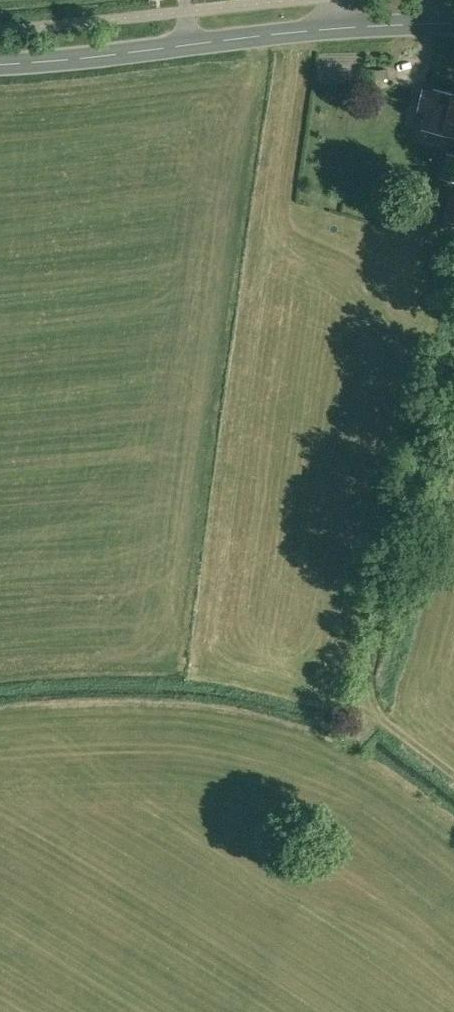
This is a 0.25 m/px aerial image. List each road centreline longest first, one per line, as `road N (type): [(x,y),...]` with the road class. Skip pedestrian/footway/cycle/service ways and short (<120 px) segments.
road 1 (secondary): [(453,19),(330,25),(0,63)]
road 2 (track): [(368,675),(453,356)]
road 3 (track): [(453,779),(384,721),(368,675),(343,757)]

